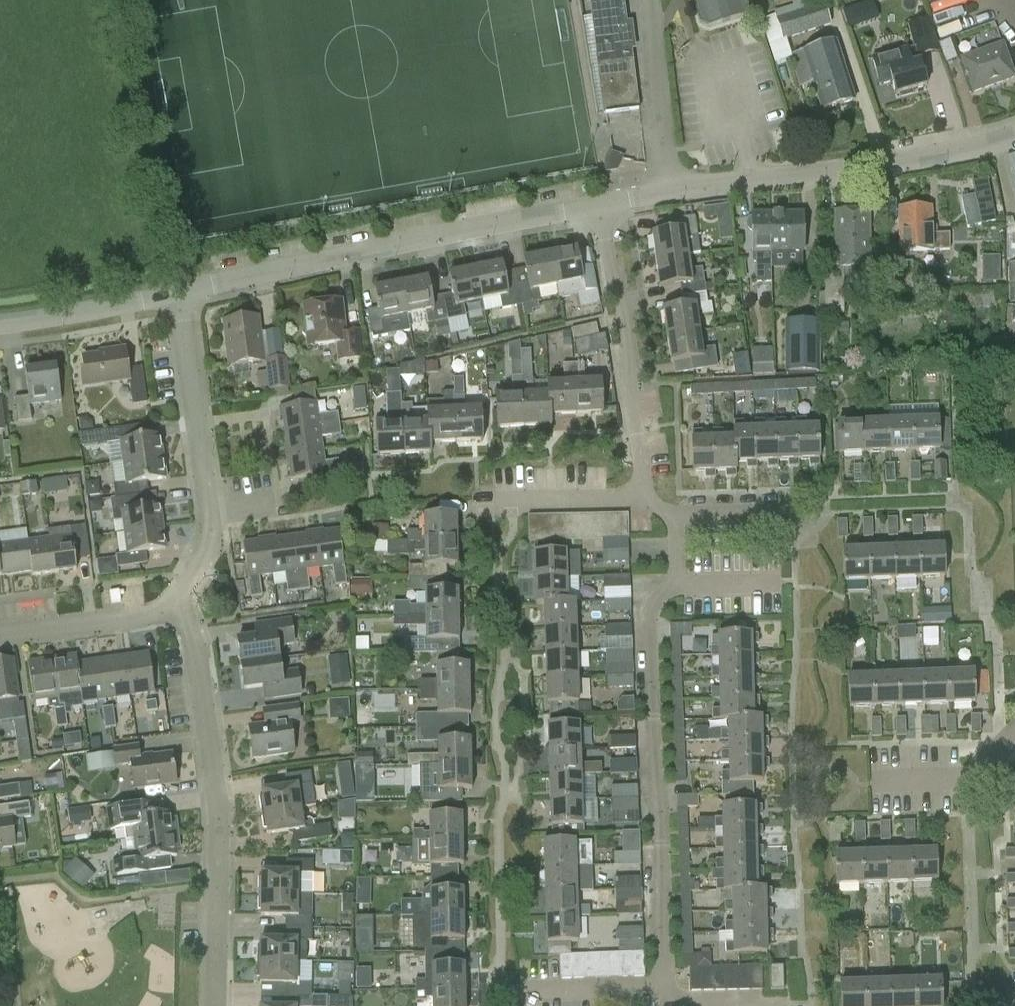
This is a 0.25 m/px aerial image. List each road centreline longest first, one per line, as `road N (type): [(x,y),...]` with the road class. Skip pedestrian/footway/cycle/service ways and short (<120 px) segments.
road 1 (residential): [(178,295),(599,207)]
road 2 (residential): [(663,989),(648,620),(675,583)]
road 3 (residential): [(213,1005),(218,804),(192,633),(169,603)]
road 4 (residential): [(665,194),(908,161),(1014,134)]
road 5 (residential): [(169,603),(210,539),(178,295)]
road 6 (residential): [(647,501),(599,207)]
road 7 (residential): [(665,194),(641,0)]
road 8 (residential): [(0,325),(178,295)]
road 9 (residential): [(0,634),(142,617),(169,603)]
road 10 (residential): [(879,783),(966,780),(1014,725)]
road 11 (residential): [(495,503),(647,501)]
road 12 (residential): [(663,989),(518,992)]

